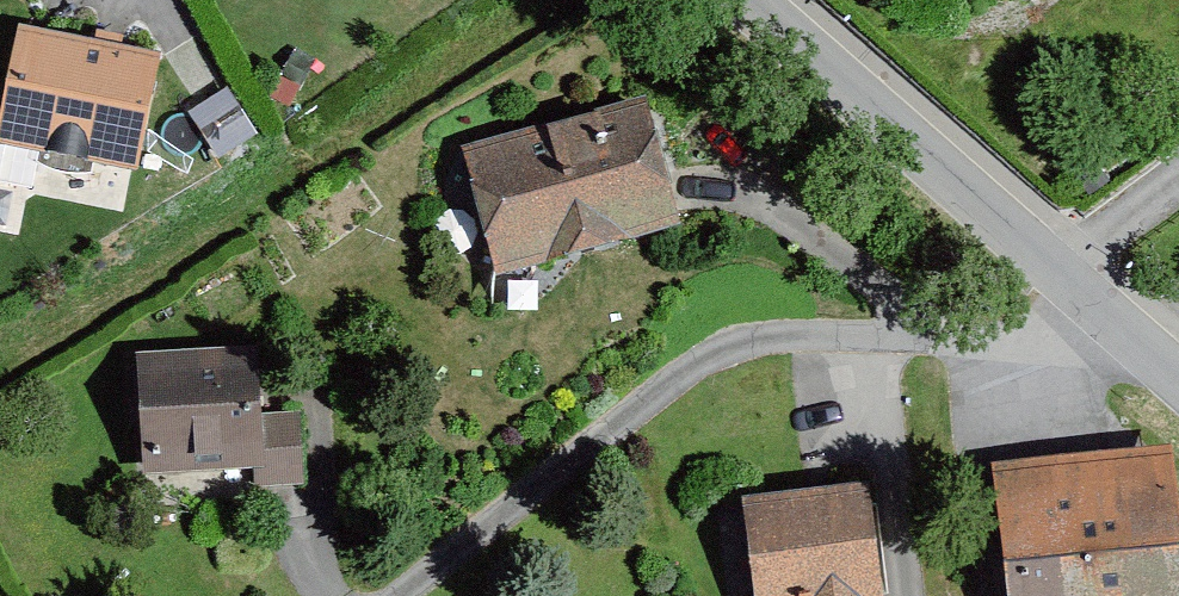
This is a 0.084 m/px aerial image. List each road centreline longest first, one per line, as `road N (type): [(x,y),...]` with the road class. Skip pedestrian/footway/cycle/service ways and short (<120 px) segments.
road 1 (residential): [(1140,346),(870,358),(717,352),(401,595)]
road 2 (track): [(0,351),(545,0)]
road 3 (residential): [(748,0),(1140,346)]

